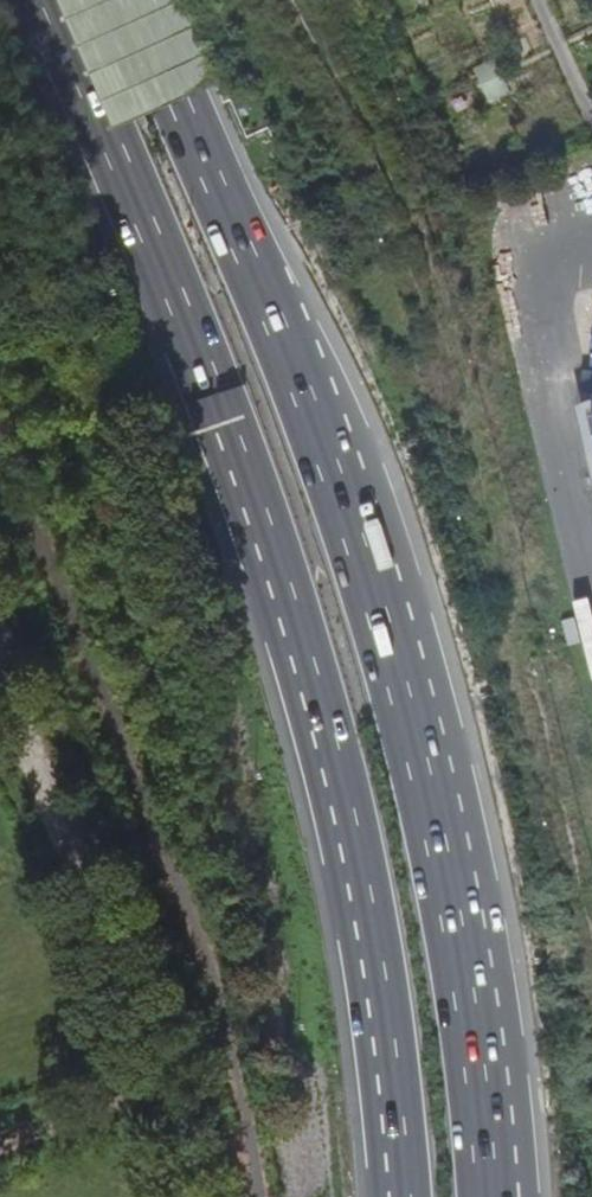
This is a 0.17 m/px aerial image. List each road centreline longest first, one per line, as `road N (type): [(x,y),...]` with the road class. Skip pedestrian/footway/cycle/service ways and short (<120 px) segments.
road 1 (motorway): [(51,0),(266,523),(362,889),(400,1196)]
road 2 (motorway): [(495,1155),(451,875),(406,677),(341,490),(131,0)]
road 3 (track): [(295,0),(417,242),(554,775),(591,1000)]

